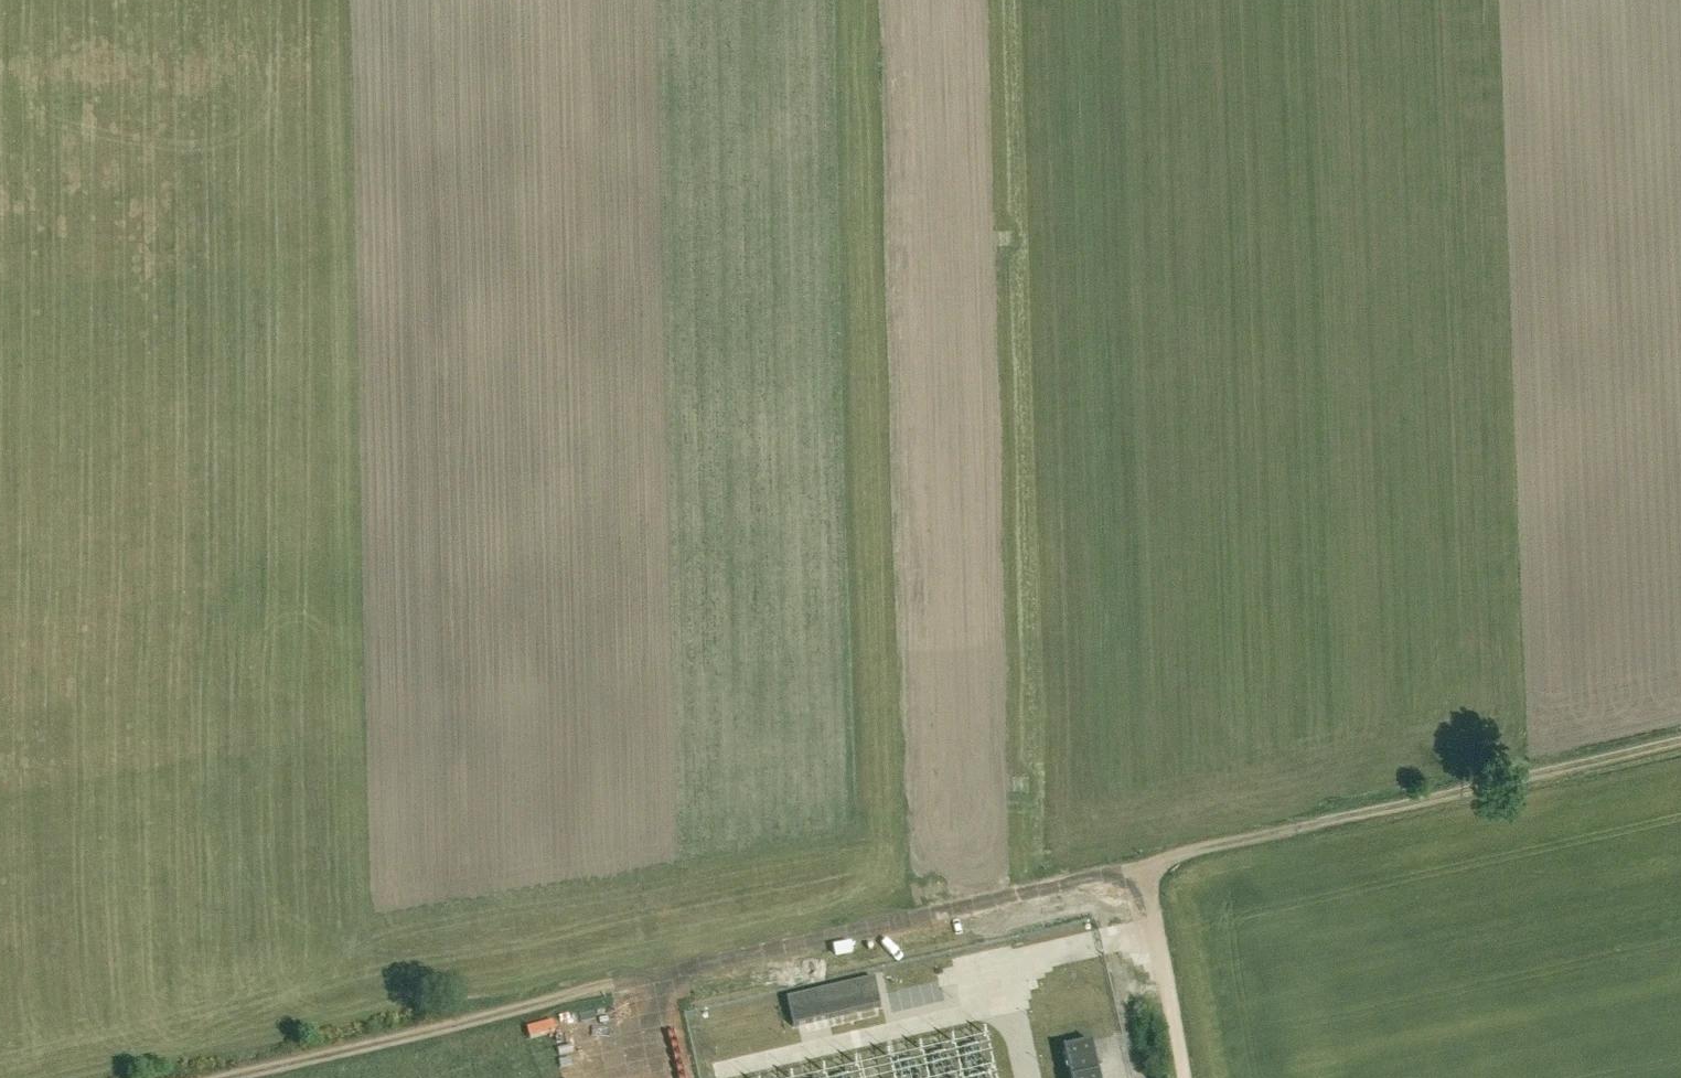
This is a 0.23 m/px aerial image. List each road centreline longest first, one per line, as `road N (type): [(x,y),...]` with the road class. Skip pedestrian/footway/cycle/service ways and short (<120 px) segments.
road 1 (track): [(207,1077),(1147,862)]
road 2 (track): [(1147,862),(1680,740)]
road 3 (track): [(1147,862),(1187,1077)]

